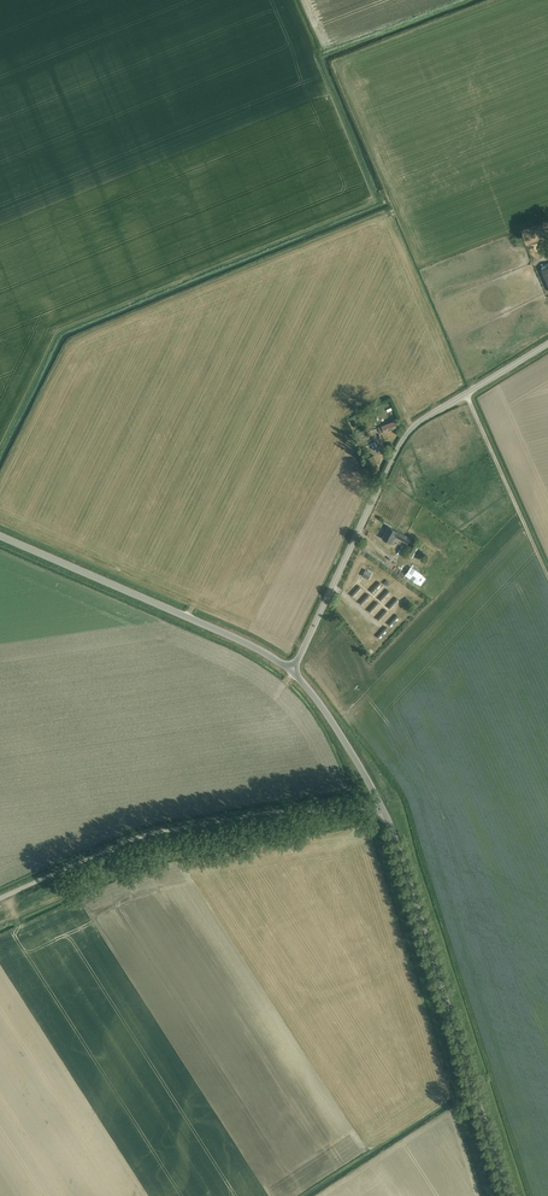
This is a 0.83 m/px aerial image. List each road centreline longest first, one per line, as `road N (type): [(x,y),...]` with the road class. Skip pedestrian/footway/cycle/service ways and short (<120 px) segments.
road 1 (unclassified): [(293,670),(400,447),(422,419),(547,344)]
road 2 (unclassified): [(507,1195),(382,808)]
road 3 (unclassified): [(0,898),(154,833),(274,812),(382,808)]
road 4 (unclassified): [(293,670),(0,539)]
road 5 (unclassified): [(382,808),(293,670)]

